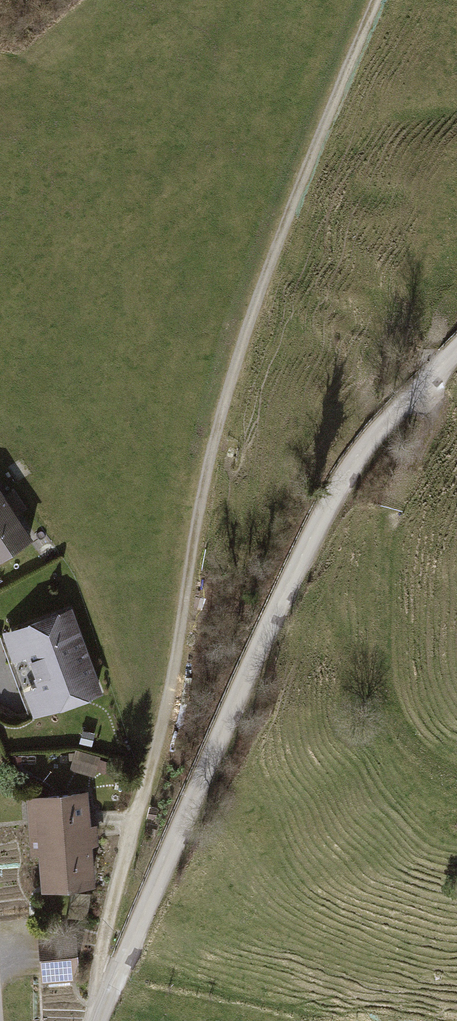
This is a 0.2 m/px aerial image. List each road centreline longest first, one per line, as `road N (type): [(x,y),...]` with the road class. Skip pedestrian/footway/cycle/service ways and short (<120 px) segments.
road 1 (track): [(94,1020),(103,954),(245,334),(380,0)]
road 2 (unclassified): [(456,351),(390,421),(317,532),(102,1020)]

